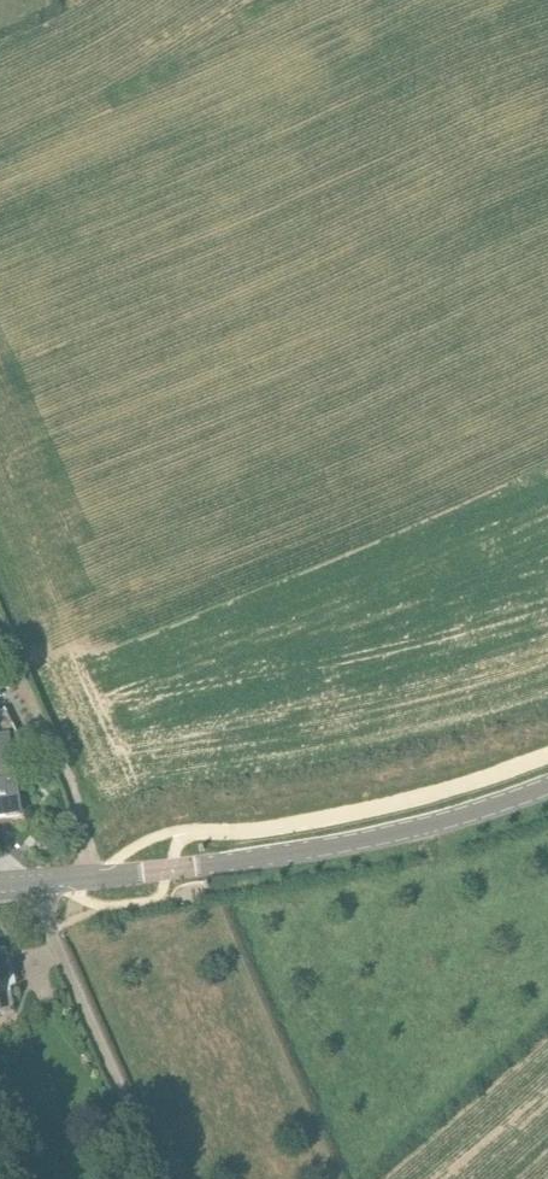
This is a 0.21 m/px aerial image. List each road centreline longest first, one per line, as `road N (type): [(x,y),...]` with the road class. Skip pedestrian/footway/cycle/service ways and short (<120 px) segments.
road 1 (tertiary): [(32,883),(353,843),(547,785)]
road 2 (unclassified): [(162,1178),(32,883)]

